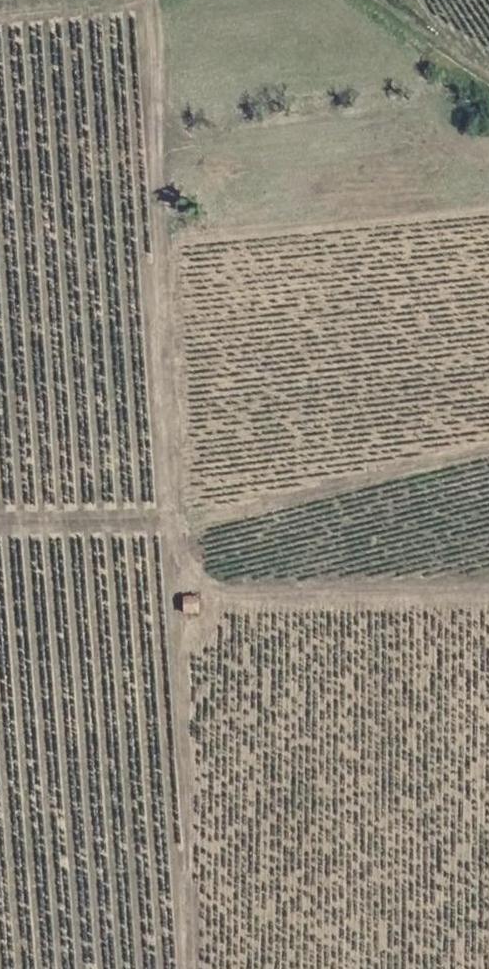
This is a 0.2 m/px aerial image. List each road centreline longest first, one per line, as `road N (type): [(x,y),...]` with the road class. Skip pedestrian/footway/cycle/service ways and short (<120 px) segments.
road 1 (track): [(176,568),(154,0)]
road 2 (track): [(176,568),(191,968)]
road 3 (track): [(488,75),(378,0)]

